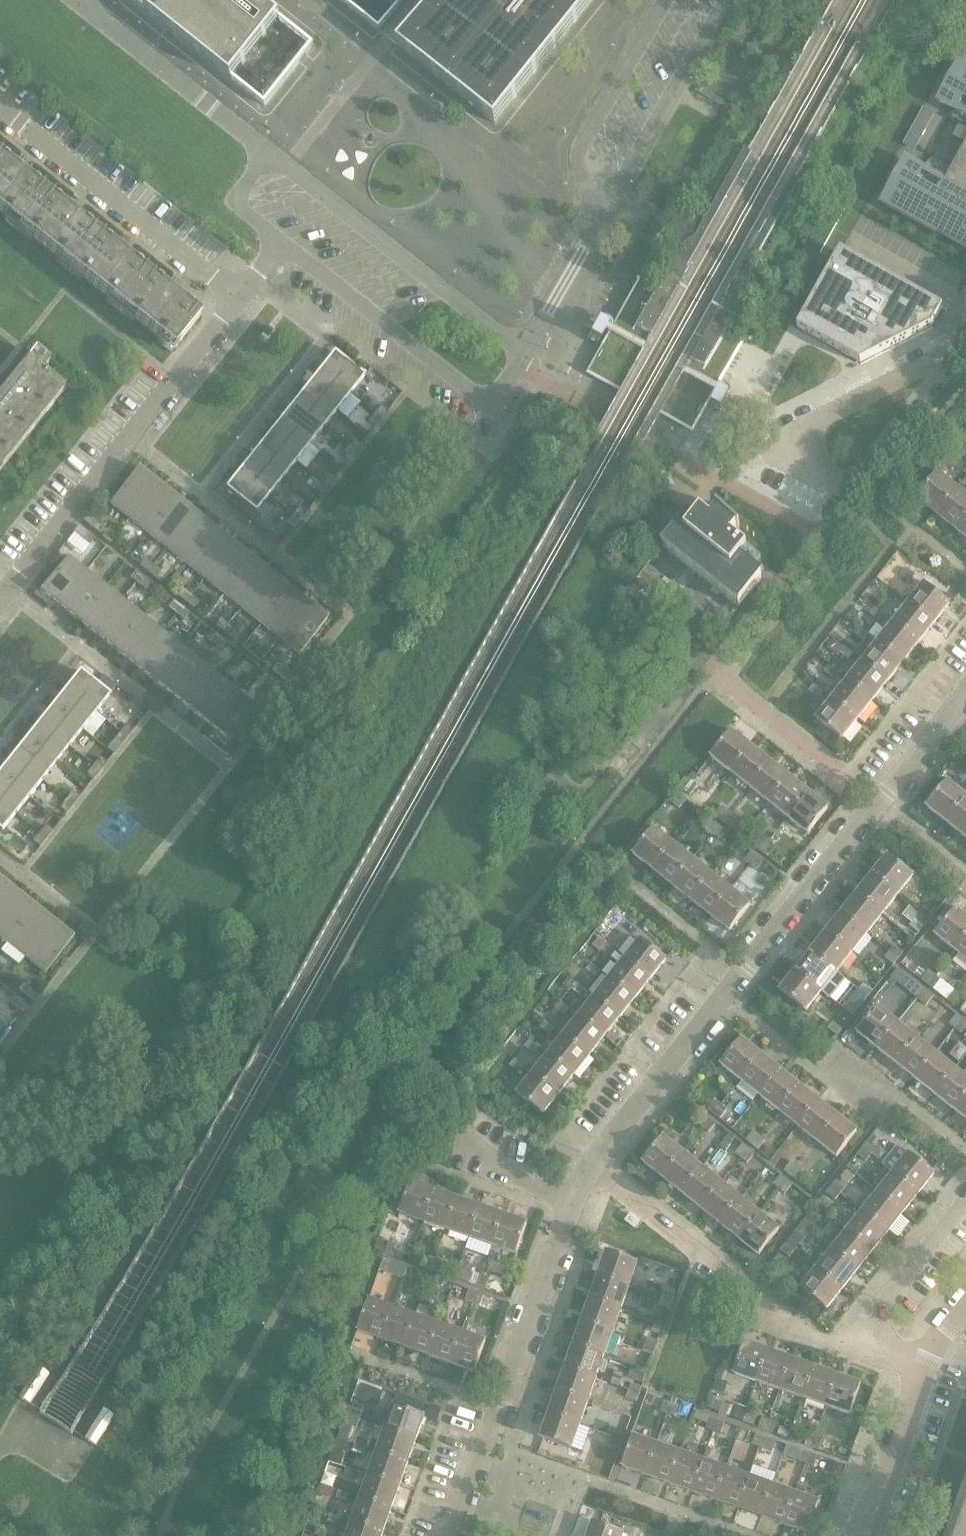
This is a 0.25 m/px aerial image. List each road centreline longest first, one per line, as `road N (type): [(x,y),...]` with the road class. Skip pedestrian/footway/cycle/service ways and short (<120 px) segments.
road 1 (residential): [(588,1168),(965,693)]
road 2 (residential): [(523,352),(730,0)]
road 3 (residential): [(453,1535),(588,1168)]
road 4 (residential): [(0,598),(240,297)]
road 5 (residential): [(260,145),(523,352)]
road 6 (residential): [(283,243),(471,393),(505,387),(523,352)]
road 7 (residential): [(240,297),(0,108)]
road 8 (residential): [(958,348),(799,430),(796,452),(842,491)]
road 9 (residential): [(77,0),(260,145)]
road 10 (residential): [(920,1380),(887,1342),(879,1312),(965,1203)]
road 11 (residential): [(842,491),(958,348)]
road 12 (residential): [(864,1535),(920,1380)]
road 13 (residential): [(705,1264),(588,1168)]
road 14 (residential): [(260,145),(237,203),(283,243)]

